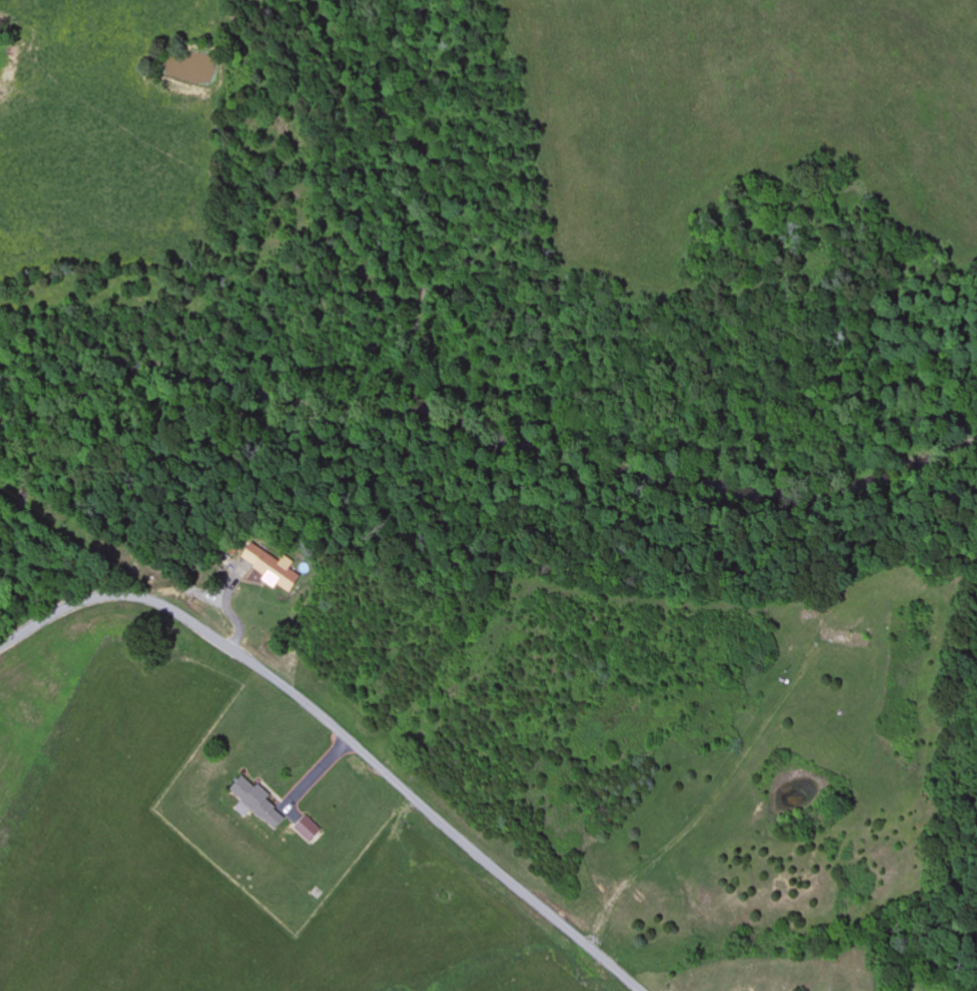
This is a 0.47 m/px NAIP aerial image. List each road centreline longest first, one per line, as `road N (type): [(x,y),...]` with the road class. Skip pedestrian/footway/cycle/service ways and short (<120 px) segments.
road 1 (residential): [(644,990),(347,736),(171,609),(142,599),(95,599),(0,648)]

